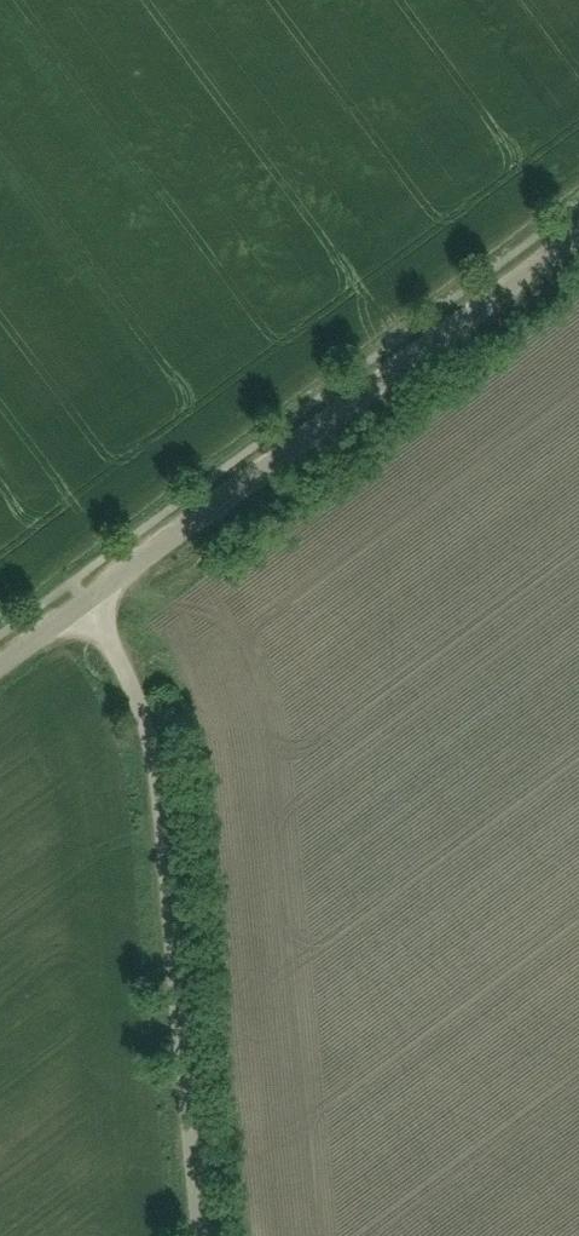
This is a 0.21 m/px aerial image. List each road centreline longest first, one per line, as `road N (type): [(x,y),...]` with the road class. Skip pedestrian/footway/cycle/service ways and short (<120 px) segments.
road 1 (residential): [(88,599),(145,710),(196,1235)]
road 2 (residential): [(578,236),(88,599)]

